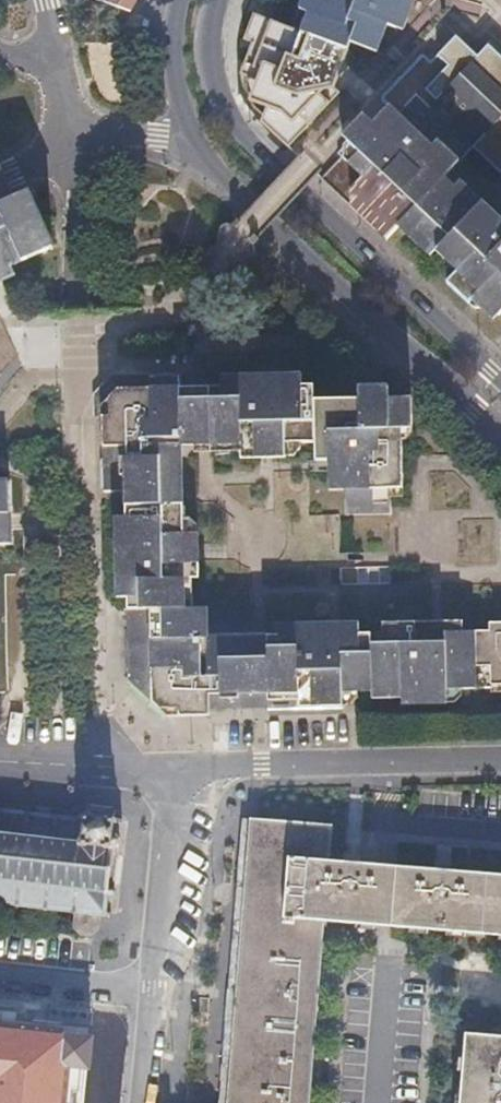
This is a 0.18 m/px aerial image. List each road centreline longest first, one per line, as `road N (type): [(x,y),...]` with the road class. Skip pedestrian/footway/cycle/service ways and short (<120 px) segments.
road 1 (secondary): [(500,377),(239,128),(210,70),(217,0)]
road 2 (secondary): [(194,133),(500,430)]
road 3 (residential): [(177,771),(139,1102)]
road 4 (residential): [(177,771),(500,759)]
road 5 (residential): [(0,763),(177,771)]
road 6 (secondary): [(181,0),(177,79),(194,133)]
road 7 (residential): [(194,133),(73,136)]

